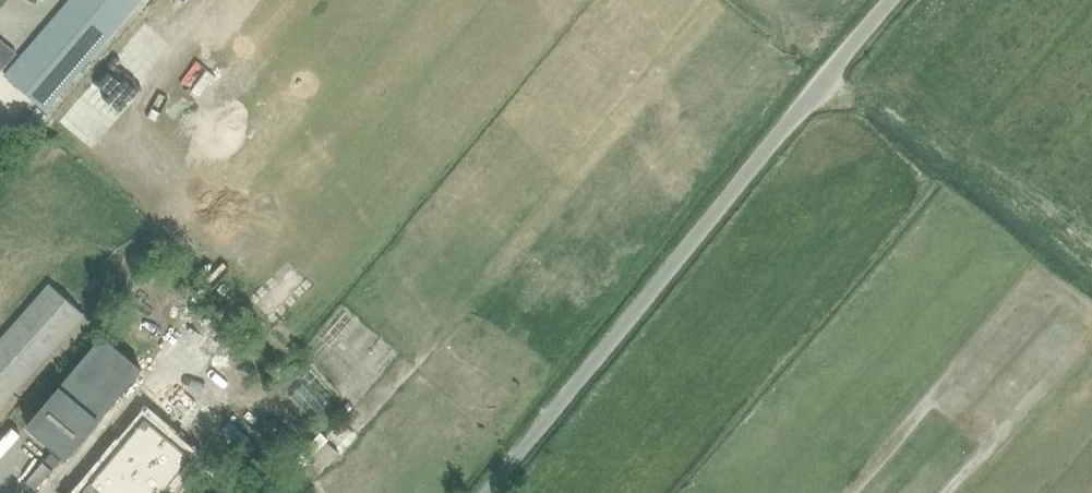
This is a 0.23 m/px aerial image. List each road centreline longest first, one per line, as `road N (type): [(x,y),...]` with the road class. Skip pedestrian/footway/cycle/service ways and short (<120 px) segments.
road 1 (unclassified): [(485,492),(890,0)]

